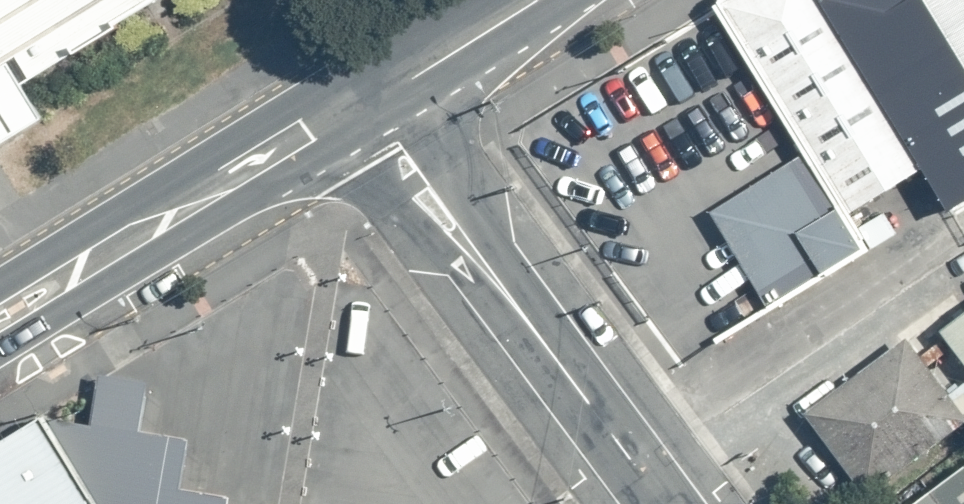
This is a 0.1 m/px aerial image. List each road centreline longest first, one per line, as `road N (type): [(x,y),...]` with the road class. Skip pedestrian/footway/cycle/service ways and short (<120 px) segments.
road 1 (residential): [(366,108),(664,503)]
road 2 (secondary): [(366,108),(0,318)]
road 3 (secondary): [(536,0),(366,108)]

